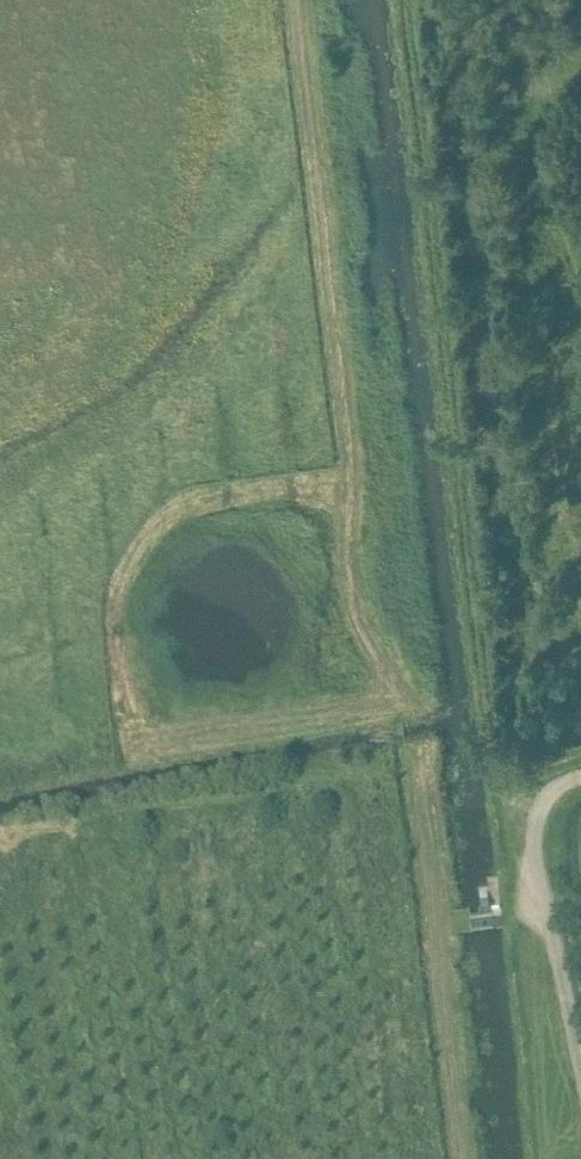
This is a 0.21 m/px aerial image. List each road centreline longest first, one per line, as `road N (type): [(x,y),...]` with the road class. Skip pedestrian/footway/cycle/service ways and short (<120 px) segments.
road 1 (unclassified): [(580,1071),(534,837),(553,792),(580,778)]

